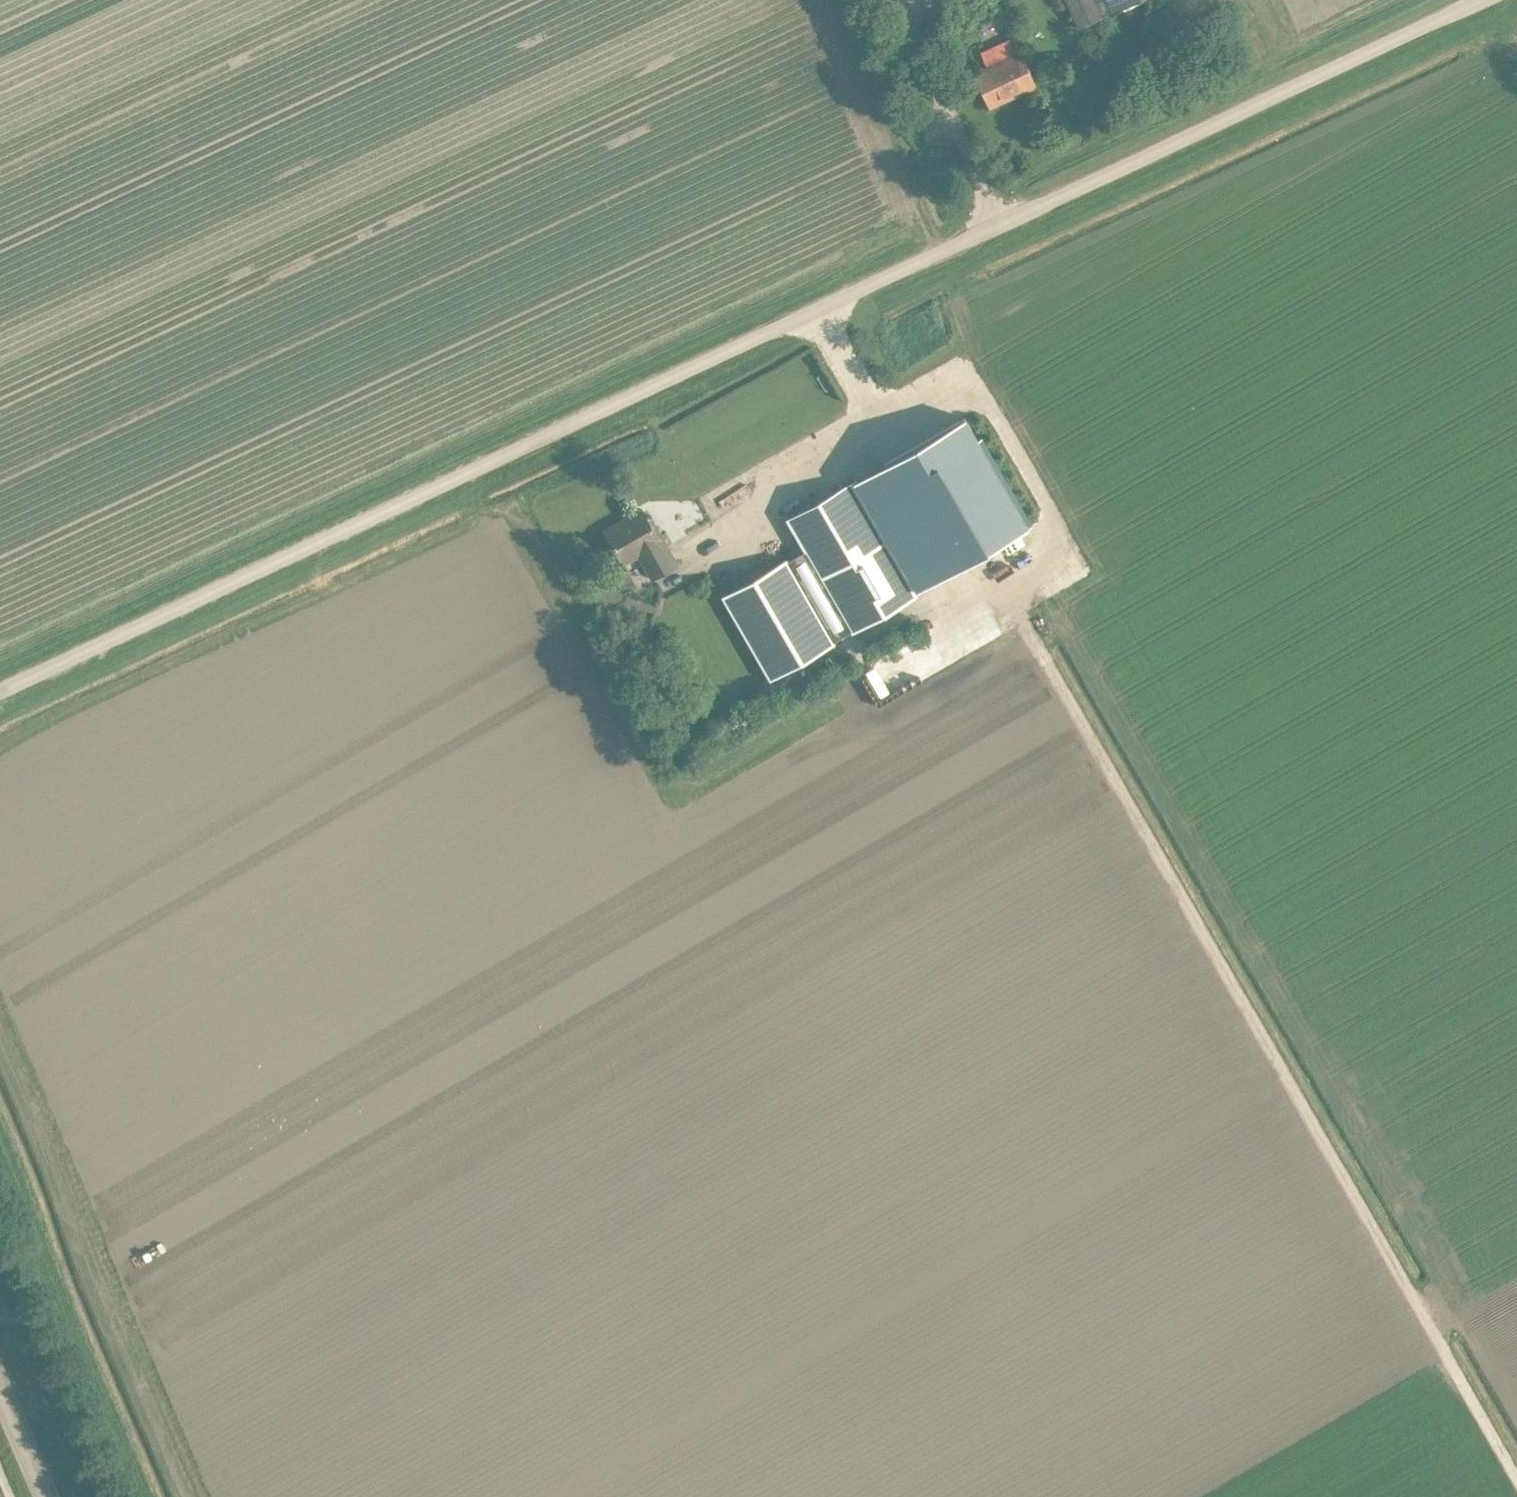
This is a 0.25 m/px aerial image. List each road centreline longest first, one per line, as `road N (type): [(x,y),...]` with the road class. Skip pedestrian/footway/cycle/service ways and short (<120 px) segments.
road 1 (unclassified): [(0,694),(1485,0)]
road 2 (tertiary): [(0,1383),(50,1496)]

